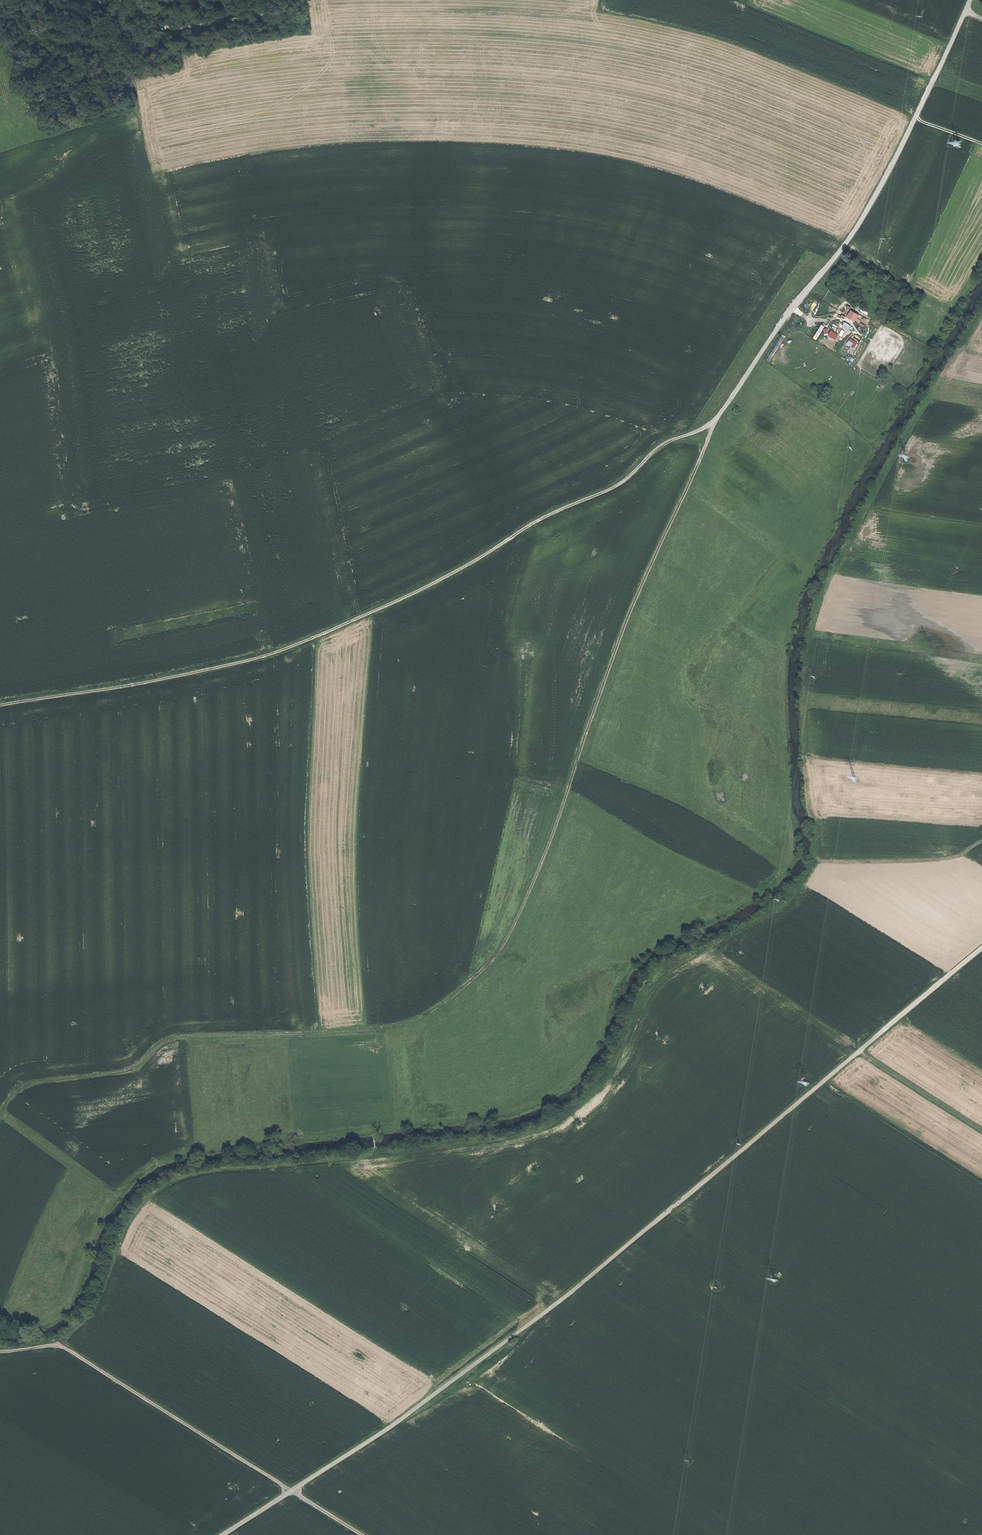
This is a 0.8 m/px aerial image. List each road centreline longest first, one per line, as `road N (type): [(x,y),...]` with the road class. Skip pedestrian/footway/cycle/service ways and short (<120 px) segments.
road 1 (track): [(0,1112),(22,1087),(136,1069),(156,1045),(175,1038),(385,1027),(432,1011),(465,986),(502,947),(519,913),(628,614),(714,426)]
road 2 (track): [(222,1534),(402,1421),(558,1302),(981,949)]
road 3 (track): [(0,705),(276,653),(466,566),(553,512),(622,482),(666,442),(714,426)]
road 4 (track): [(714,426),(857,229),(965,11)]
road 5 (track): [(362,1534),(59,1345),(0,1352)]
road 6 (track): [(302,0),(269,16),(181,30),(95,0)]

